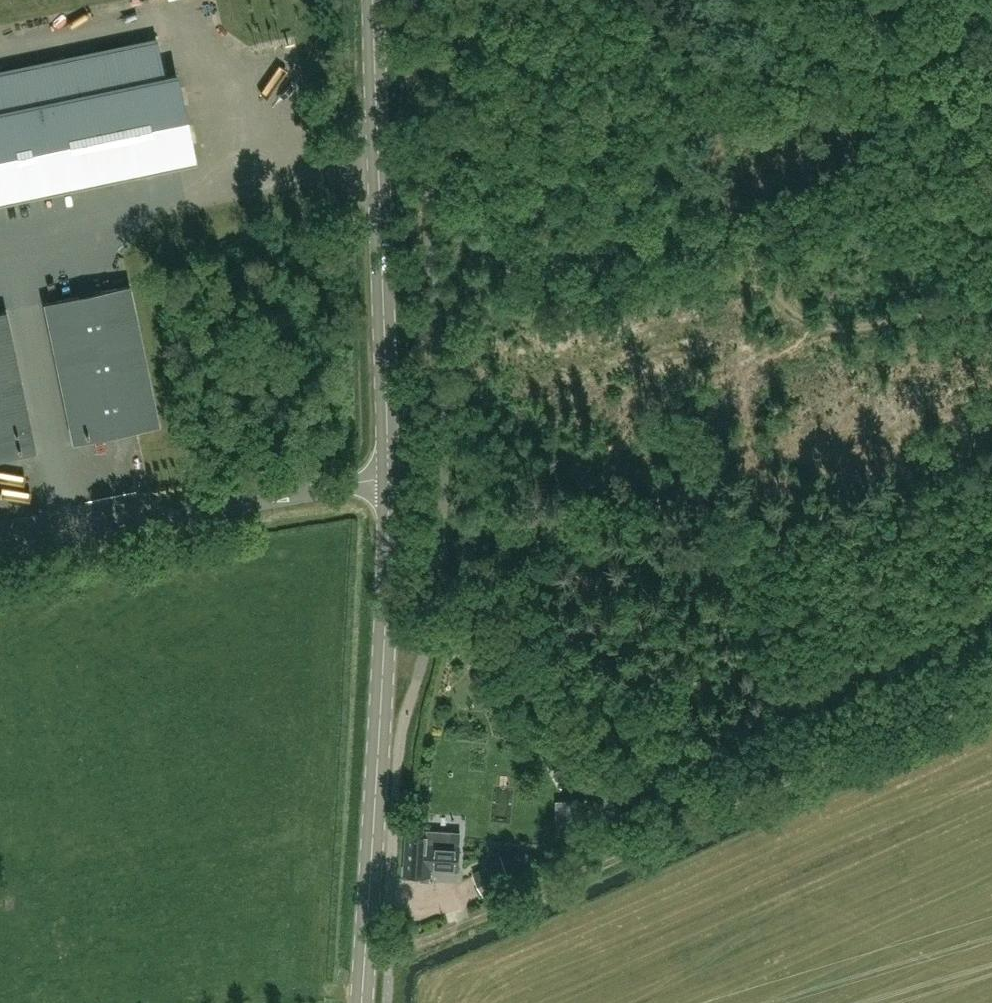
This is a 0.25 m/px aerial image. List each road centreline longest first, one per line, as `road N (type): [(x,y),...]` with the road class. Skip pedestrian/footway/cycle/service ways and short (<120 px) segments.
road 1 (track): [(791,301),(664,836)]
road 2 (tertiary): [(364,1002),(386,474)]
road 3 (track): [(703,0),(731,187),(757,266),(791,301),(846,324),(991,298)]
road 4 (tertiary): [(386,474),(373,0)]
road 5 (unclassified): [(0,554),(386,474)]
road 6 (track): [(664,836),(991,697)]
road 7 (track): [(664,836),(392,956)]

